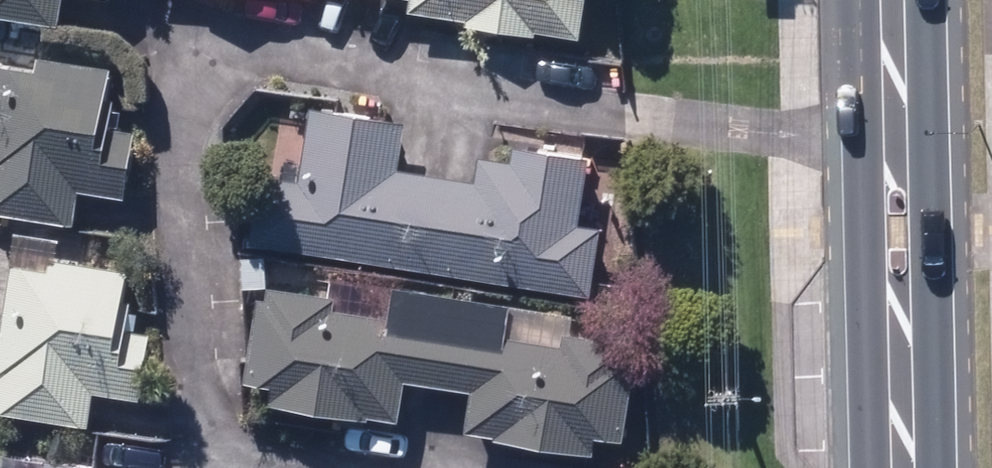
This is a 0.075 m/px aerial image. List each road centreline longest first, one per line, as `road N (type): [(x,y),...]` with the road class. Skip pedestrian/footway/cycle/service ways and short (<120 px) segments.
road 1 (secondary): [(904,467),(891,0)]

